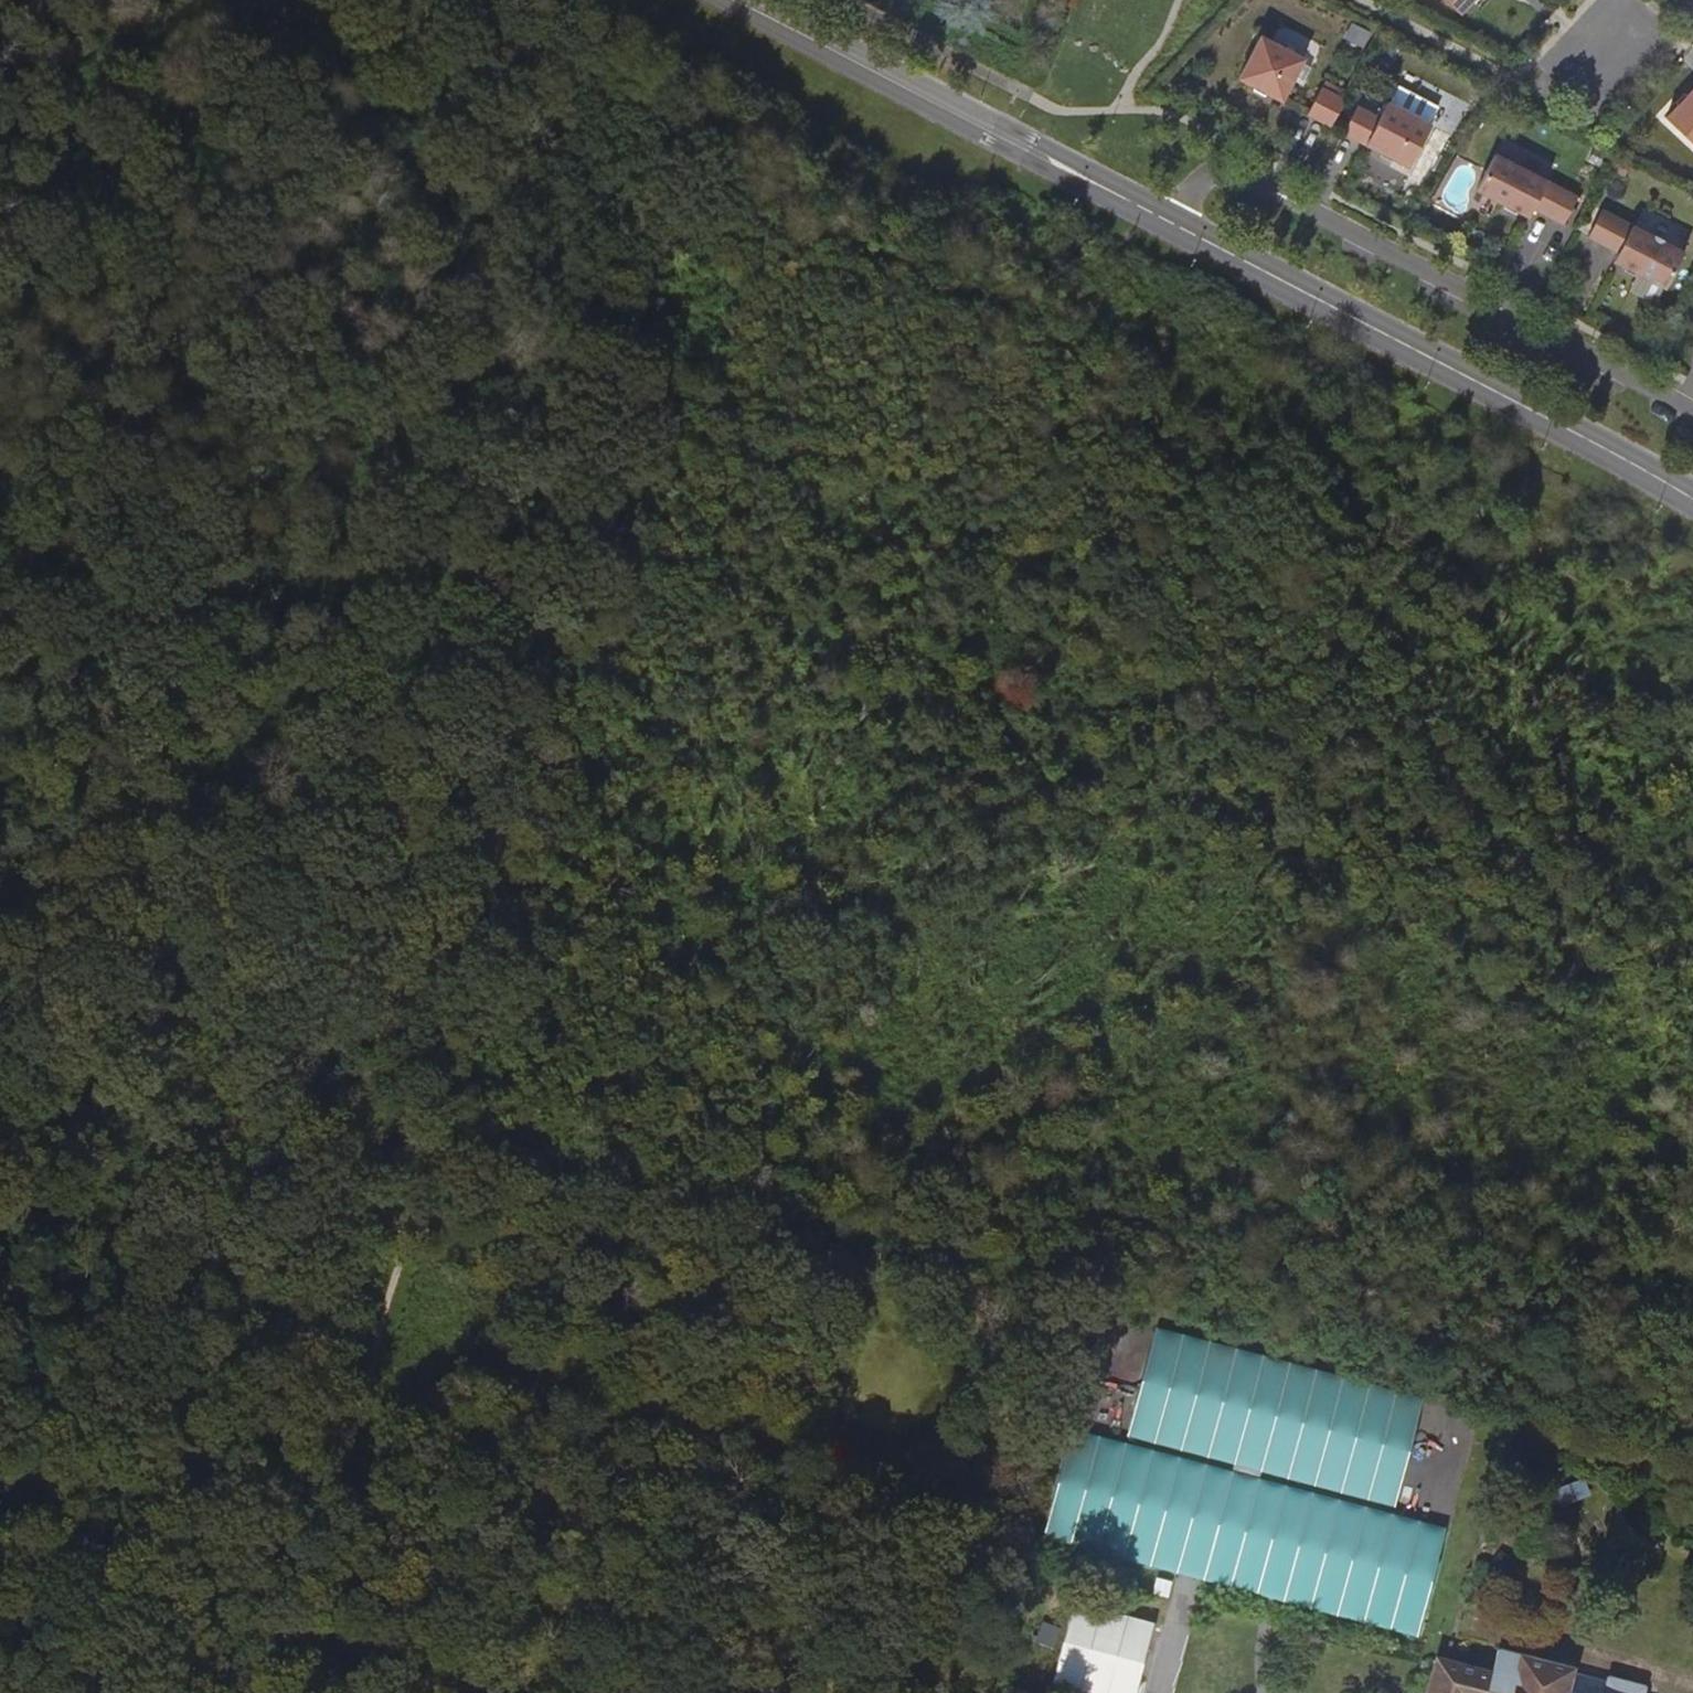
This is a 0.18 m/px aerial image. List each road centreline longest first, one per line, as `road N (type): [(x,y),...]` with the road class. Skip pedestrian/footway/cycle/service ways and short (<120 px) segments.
road 1 (residential): [(1692,414),(1235,171),(1211,171),(1164,221)]
road 2 (tertiary): [(1164,221),(1692,492)]
road 3 (tertiary): [(745,0),(1164,221)]

